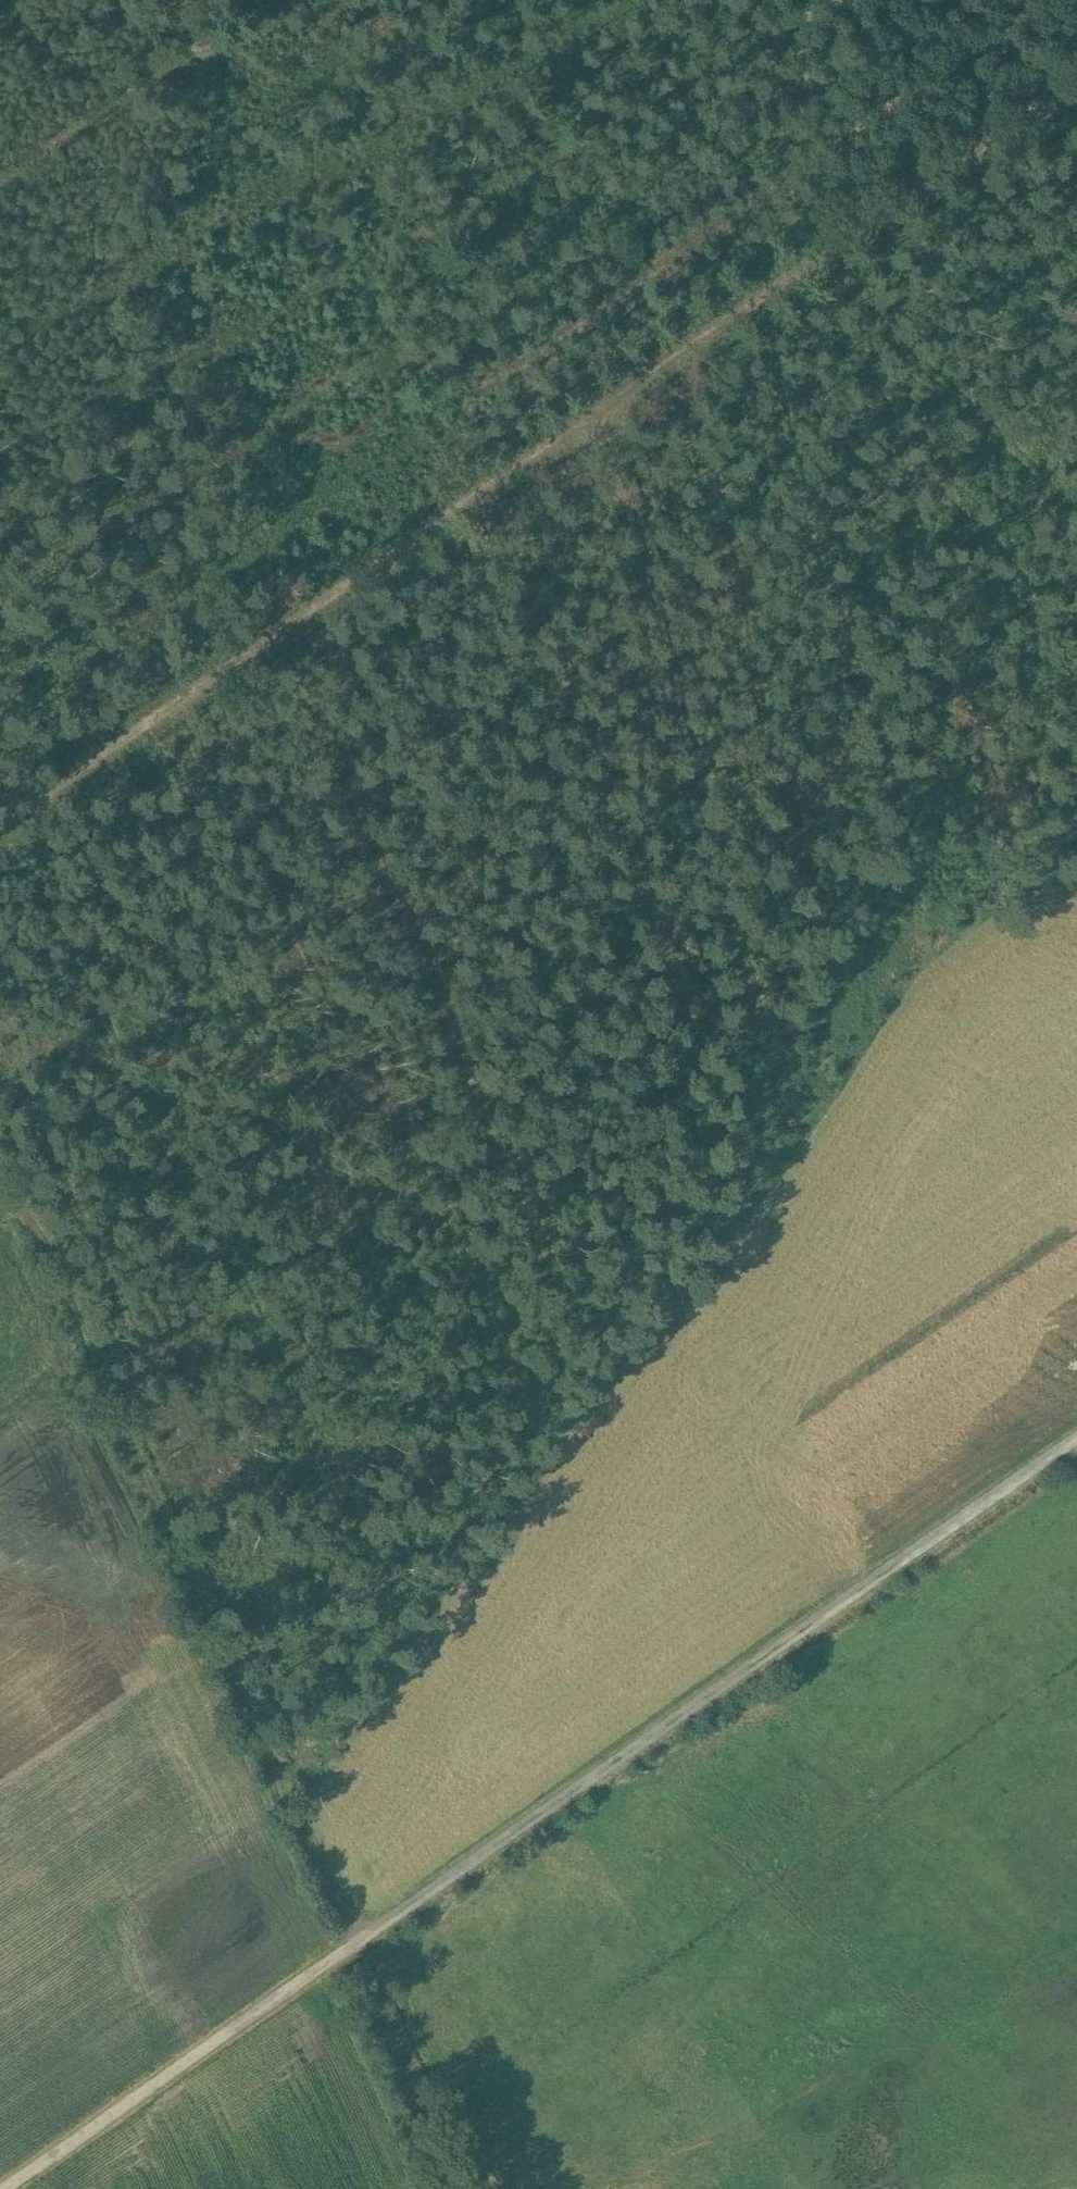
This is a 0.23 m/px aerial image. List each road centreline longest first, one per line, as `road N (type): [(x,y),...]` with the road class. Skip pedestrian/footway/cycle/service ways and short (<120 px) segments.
road 1 (track): [(0,2186),(1076,1437)]

